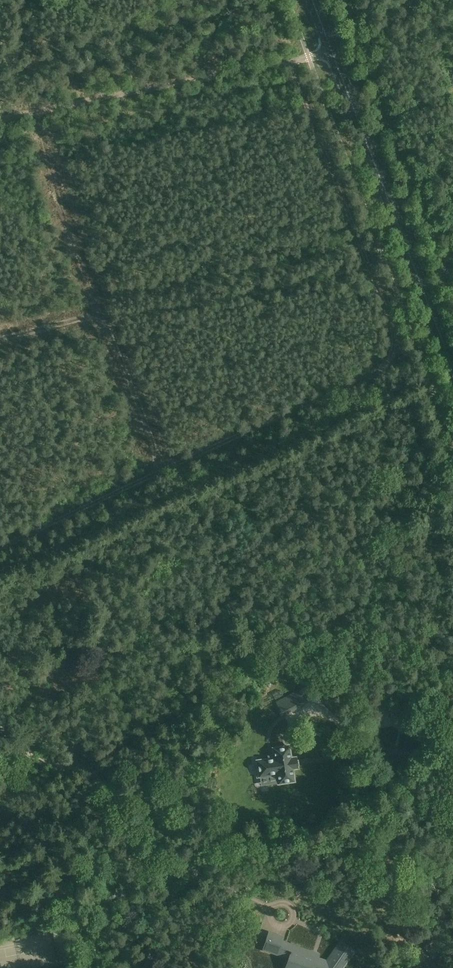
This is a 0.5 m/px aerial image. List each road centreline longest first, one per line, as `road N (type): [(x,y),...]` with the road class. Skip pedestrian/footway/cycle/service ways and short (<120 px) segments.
road 1 (track): [(289,62),(392,327),(392,355),(375,374),(0,548)]
road 2 (primary): [(452,367),(312,0)]
road 3 (track): [(0,120),(333,52)]
road 4 (track): [(165,469),(47,157)]

